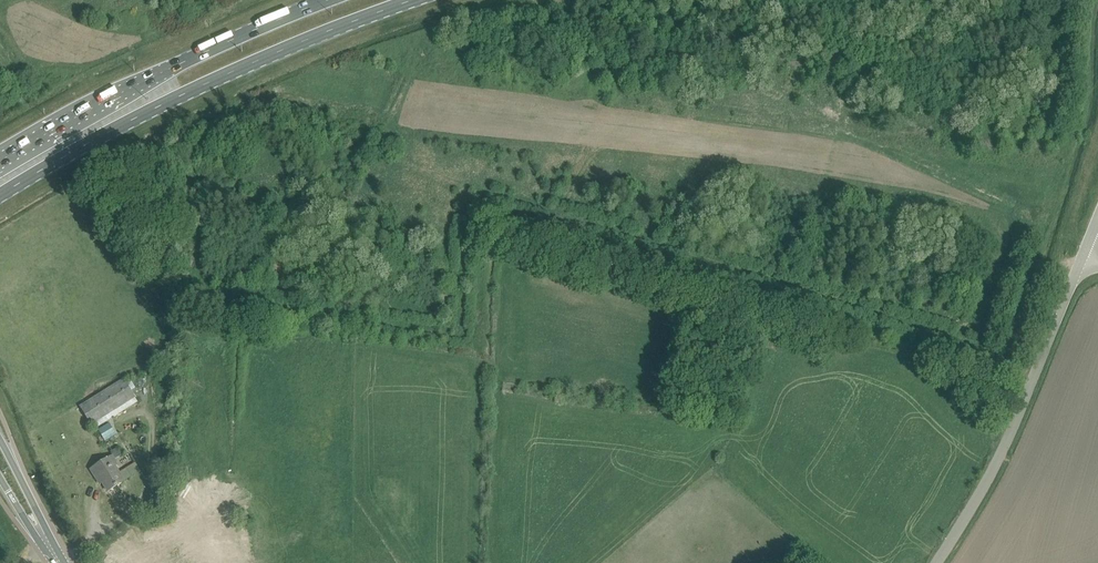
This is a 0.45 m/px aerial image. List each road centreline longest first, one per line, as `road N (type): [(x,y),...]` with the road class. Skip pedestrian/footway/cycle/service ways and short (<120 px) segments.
road 1 (primary): [(0,198),(186,94),(414,0)]
road 2 (primary): [(330,0),(148,80),(0,164)]
road 3 (unclassified): [(937,562),(1008,442),(1080,262)]

